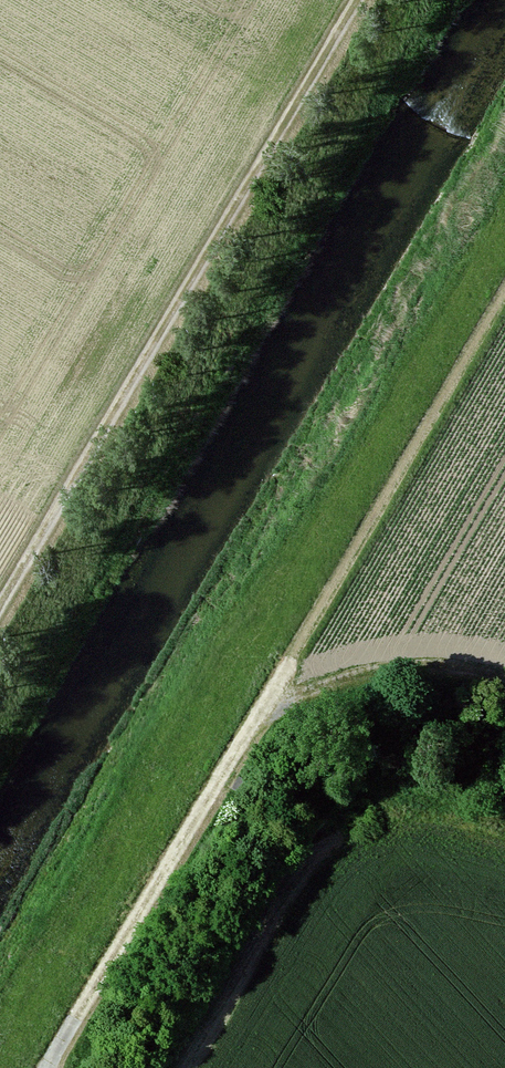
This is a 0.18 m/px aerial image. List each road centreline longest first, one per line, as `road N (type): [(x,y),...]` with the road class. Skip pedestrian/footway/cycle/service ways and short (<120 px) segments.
road 1 (track): [(46,1067),(504,290)]
road 2 (track): [(0,629),(368,0)]

